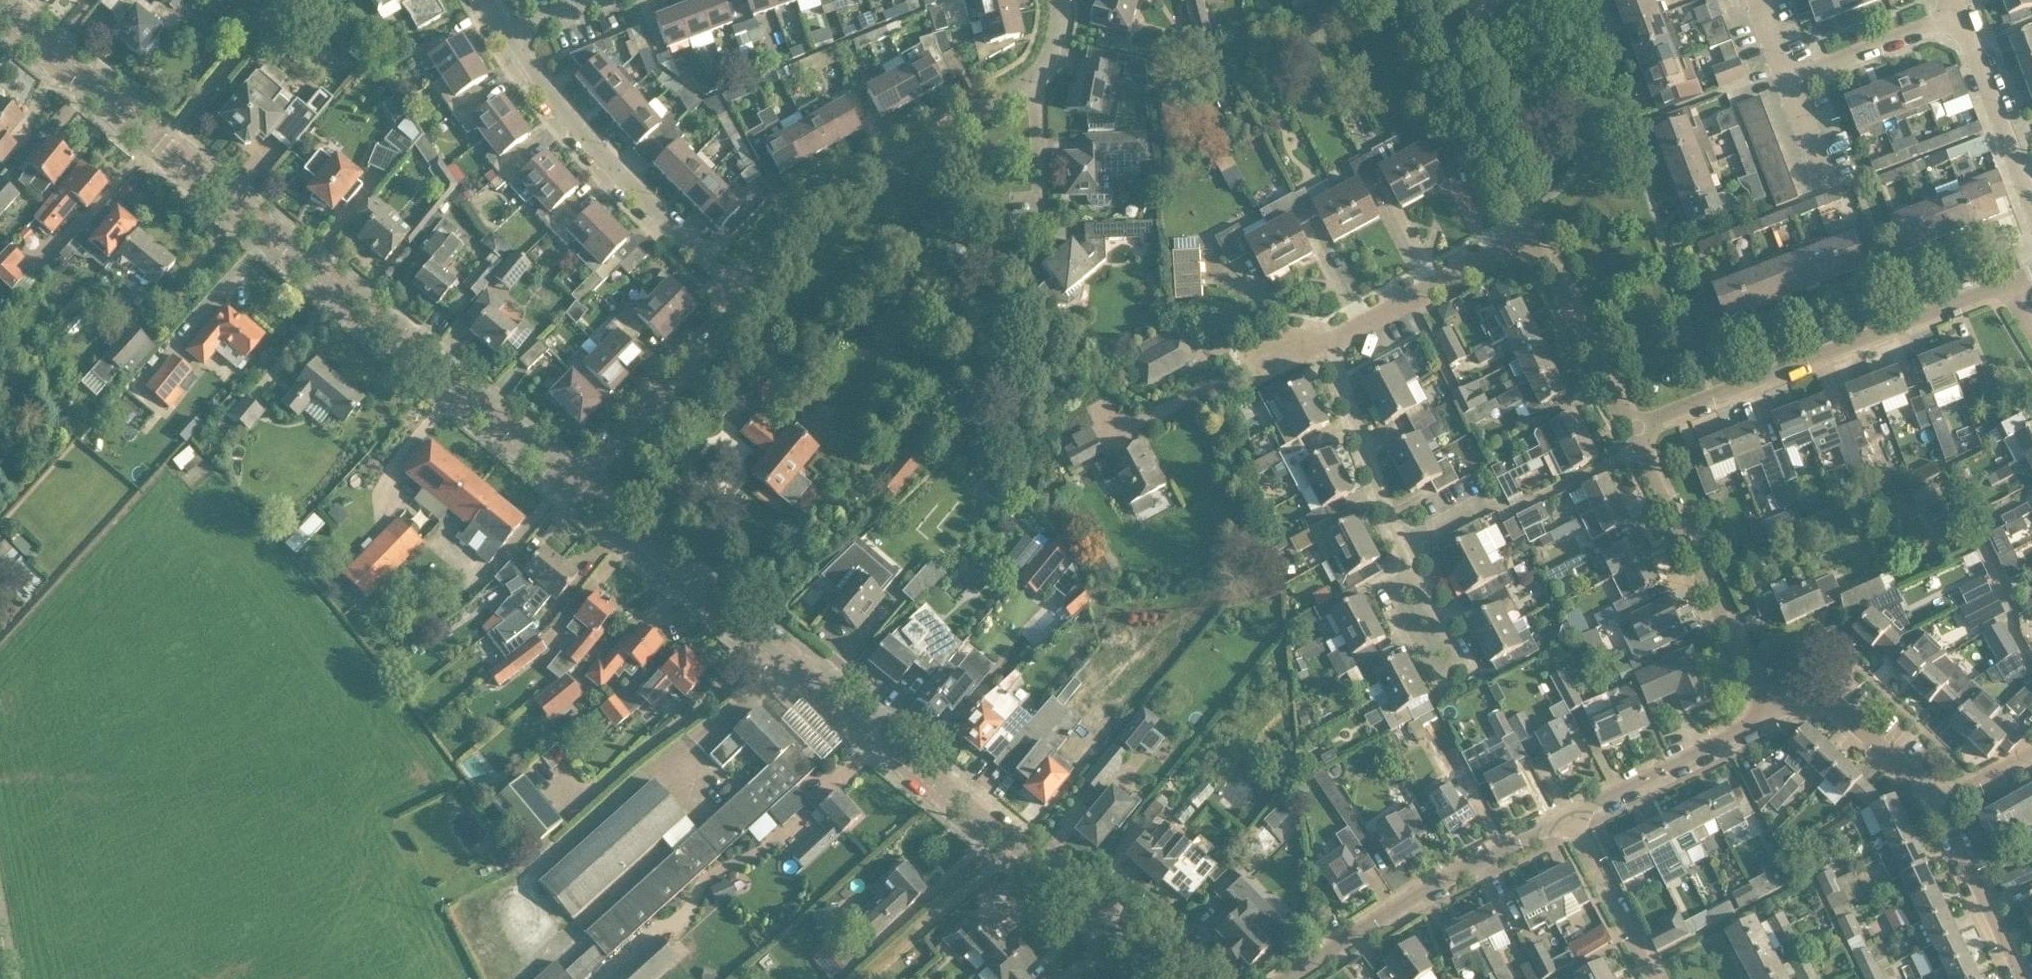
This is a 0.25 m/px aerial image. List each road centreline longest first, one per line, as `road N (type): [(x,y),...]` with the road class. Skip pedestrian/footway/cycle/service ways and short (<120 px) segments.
road 1 (unclassified): [(1157,978),(865,721),(575,484)]
road 2 (unclassified): [(575,484),(0,10)]
road 3 (residential): [(1633,429),(2010,282)]
road 4 (residential): [(748,297),(801,208),(1038,73)]
road 5 (residential): [(1460,678),(1420,599),(1331,343)]
road 6 (residential): [(748,297),(571,122),(506,40)]
road 7 (residential): [(1291,978),(1419,893),(1568,818)]
road 8 (residential): [(1769,694),(1633,429)]
road 9 (residential): [(575,484),(713,349),(748,297)]
road 10 (residential): [(1568,818),(1761,720),(1769,694)]
road 11 (residential): [(1331,343),(1536,235)]
road 12 (residential): [(1633,429),(1536,235)]
road 13 (residential): [(1943,800),(1831,705),(1769,694)]
road 14 (residential): [(2031,201),(1960,11)]
road 15 (unclassified): [(2030,978),(1943,800)]
road 16 (residential): [(1786,77),(1960,11)]
road 17 (unclassified): [(1657,978),(1568,818)]
road 18 (residential): [(1040,229),(1038,73)]

